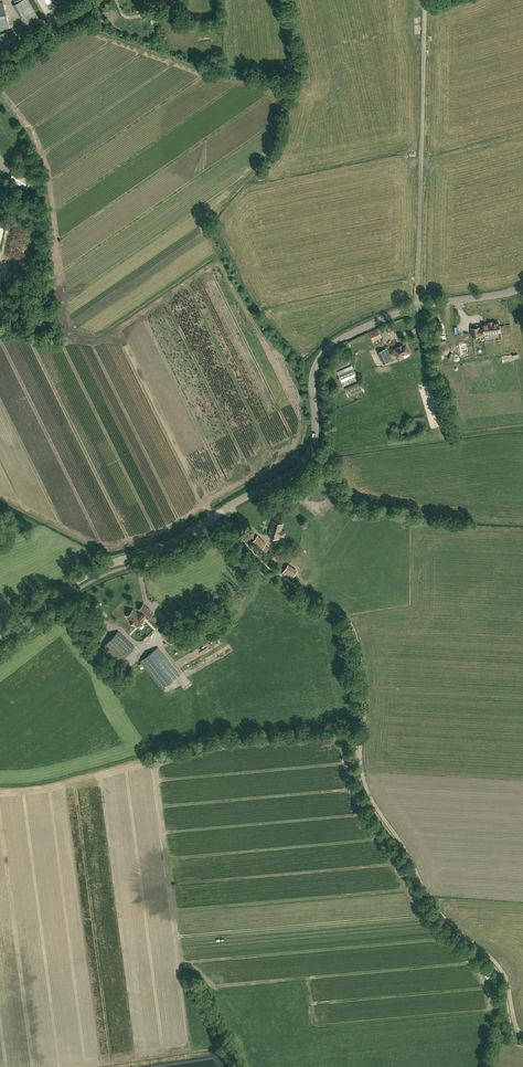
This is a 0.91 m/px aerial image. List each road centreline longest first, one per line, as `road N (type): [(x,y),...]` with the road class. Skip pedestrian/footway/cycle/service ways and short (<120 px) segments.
road 1 (tertiary): [(0,639),(89,574),(181,540),(300,467),(314,443),(314,372),(331,347),(417,308),(522,287)]
road 2 (track): [(214,517),(349,623),(366,702),(365,788),(440,915),(503,973),(522,1034)]

